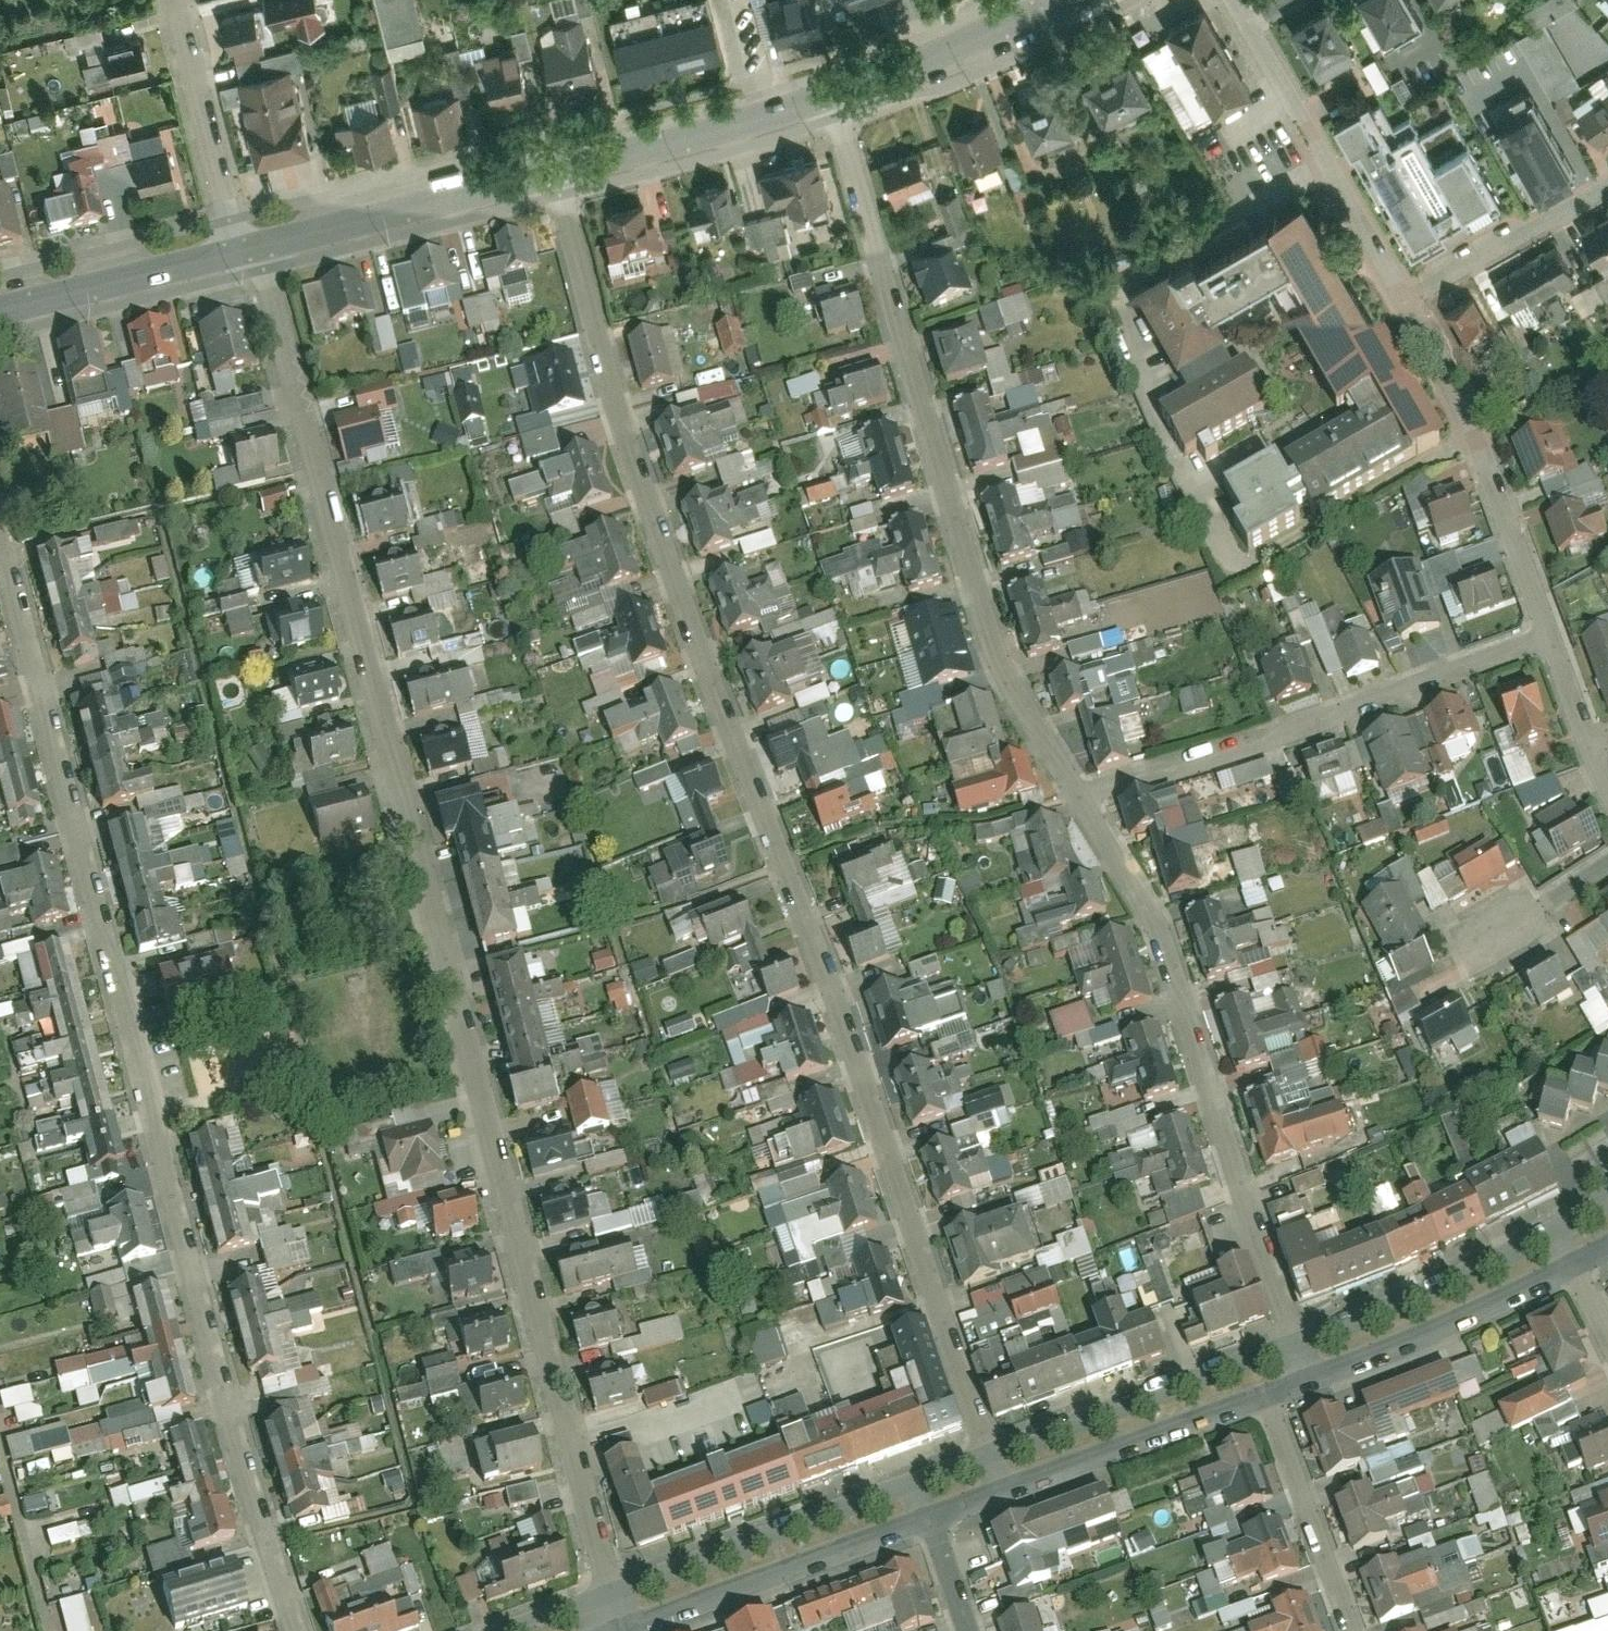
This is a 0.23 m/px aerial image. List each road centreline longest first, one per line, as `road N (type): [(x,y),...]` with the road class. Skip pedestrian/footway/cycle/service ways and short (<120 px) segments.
road 1 (residential): [(610,1595),(250,251)]
road 2 (residential): [(559,169),(608,371),(673,569),(851,1039),(992,1453)]
road 3 (residential): [(0,530),(237,1441),(297,1630)]
road 4 (residential): [(1083,797),(1018,695),(988,626),(831,98)]
road 5 (residential): [(1295,1343),(1154,915),(1083,797)]
road 6 (residential): [(1083,797),(1550,636)]
road 7 (residential): [(1410,299),(1502,491),(1550,636)]
road 8 (residential): [(1241,0),(1410,299)]
road 9 (residential): [(919,1481),(610,1595)]
road 10 (residential): [(626,1630),(932,1520)]
road 11 (residential): [(1295,1343),(992,1453)]
road 12 (tertiary): [(559,169),(250,251)]
road 13 (residential): [(1309,1383),(1581,1266)]
road 14 (residential): [(1563,1223),(1295,1343)]
road 15 (tertiary): [(831,98),(559,169)]
road 16 (residential): [(1008,1493),(1272,1397)]
road 17 (residential): [(250,251),(182,0)]
road 18 (tertiary): [(250,251),(0,312)]
road 19 (residential): [(1356,1630),(1272,1397)]
road 20 (tertiary): [(1051,9),(831,98)]
road 21 (residential): [(1607,187),(1410,299)]
road 22 (residential): [(1498,933),(1607,865)]

